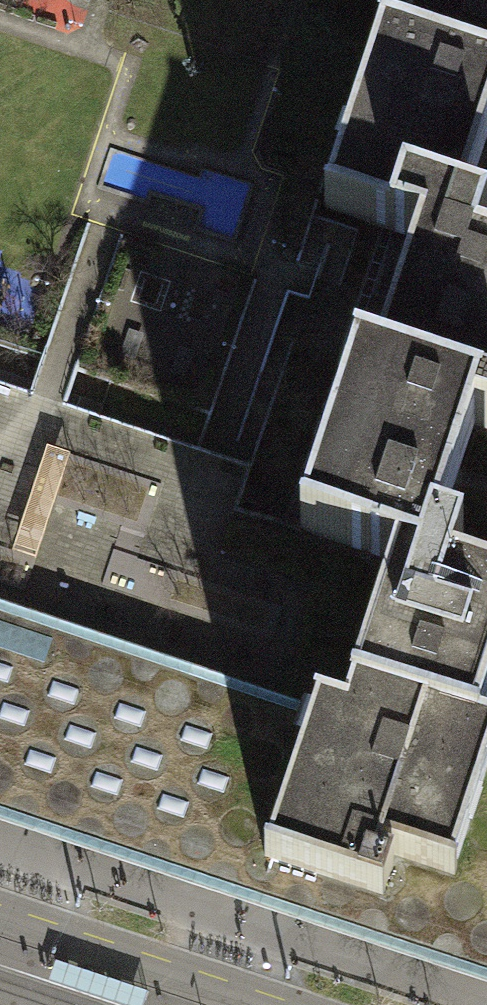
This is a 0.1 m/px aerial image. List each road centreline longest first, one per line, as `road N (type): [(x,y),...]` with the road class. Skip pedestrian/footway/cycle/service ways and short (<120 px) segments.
road 1 (tertiary): [(253,1004),(0,922)]

